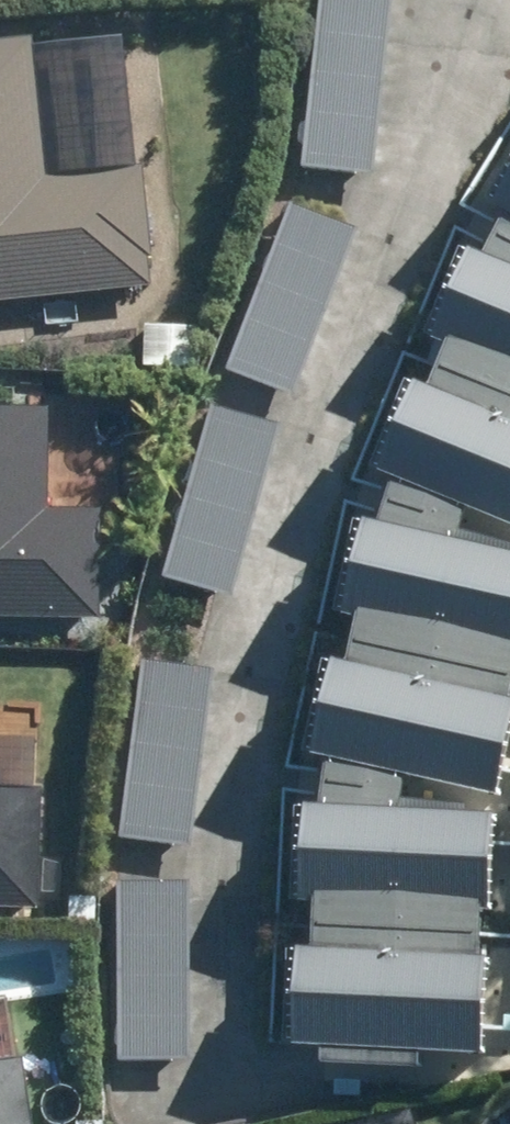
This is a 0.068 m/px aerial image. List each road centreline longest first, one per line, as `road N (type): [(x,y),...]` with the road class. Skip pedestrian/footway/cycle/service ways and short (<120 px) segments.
road 1 (residential): [(225,1103),(236,773),(295,491),(454,0)]

